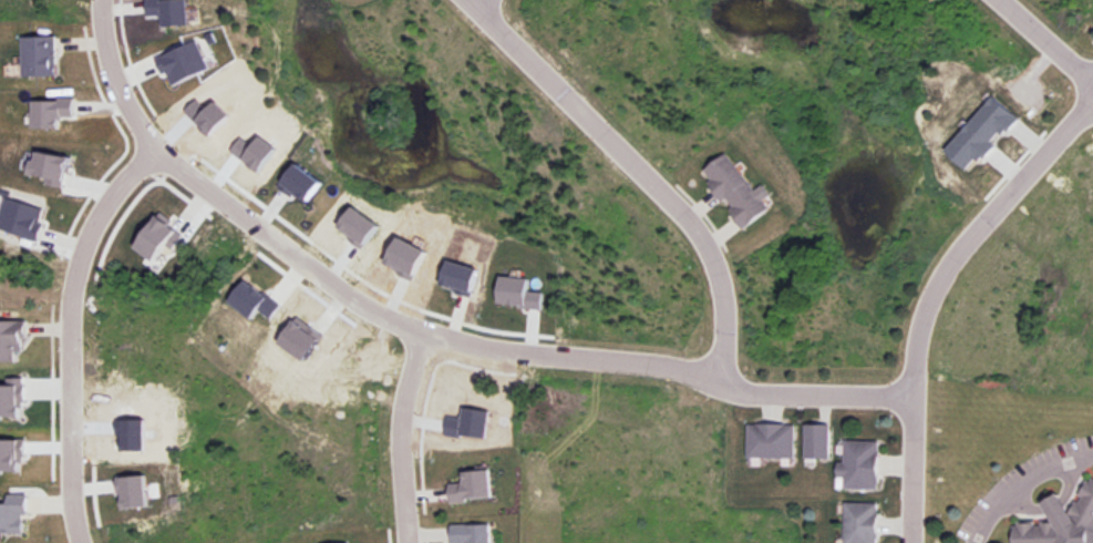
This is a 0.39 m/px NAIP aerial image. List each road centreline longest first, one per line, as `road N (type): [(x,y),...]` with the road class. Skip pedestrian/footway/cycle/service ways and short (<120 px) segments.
road 1 (residential): [(911,393),(772,391),(680,365),(492,345),(419,327),(355,297),(149,142),(110,75),(96,0)]
road 2 (residential): [(1092,93),(936,277),(912,358),(910,542)]
road 3 (residential): [(712,377),(722,311),(703,239),(674,201),(472,0)]
road 4 (residential): [(149,142),(80,246),(68,303),(69,494),(77,542)]
road 5 (residential): [(404,542),(398,422),(419,327)]
road 6 (residential): [(1092,91),(1001,0)]

